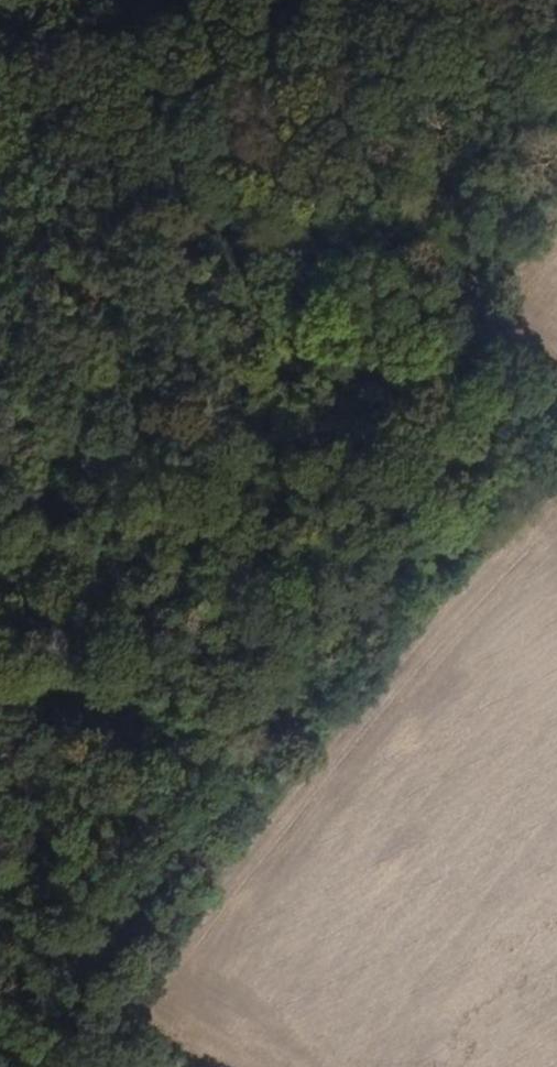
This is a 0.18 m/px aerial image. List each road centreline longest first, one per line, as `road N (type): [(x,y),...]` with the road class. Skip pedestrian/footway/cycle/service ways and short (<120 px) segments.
road 1 (track): [(0,141),(201,186),(312,230),(556,410)]

